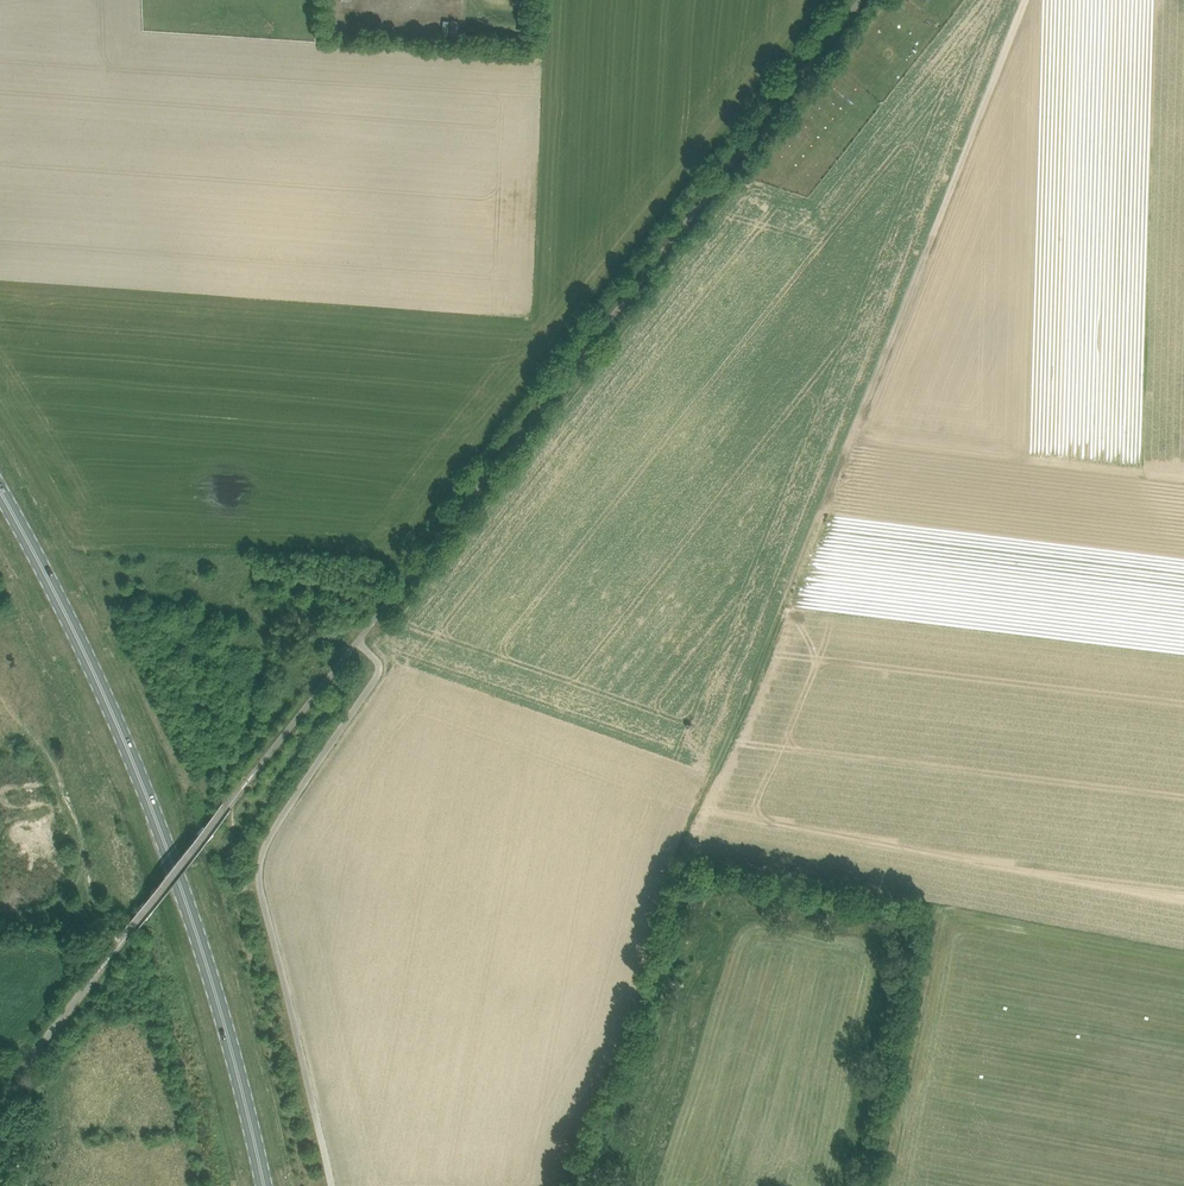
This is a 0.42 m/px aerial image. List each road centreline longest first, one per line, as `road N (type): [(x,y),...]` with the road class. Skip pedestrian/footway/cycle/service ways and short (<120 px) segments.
road 1 (primary): [(264,1185),(231,1045),(162,835),(80,642),(0,491)]

